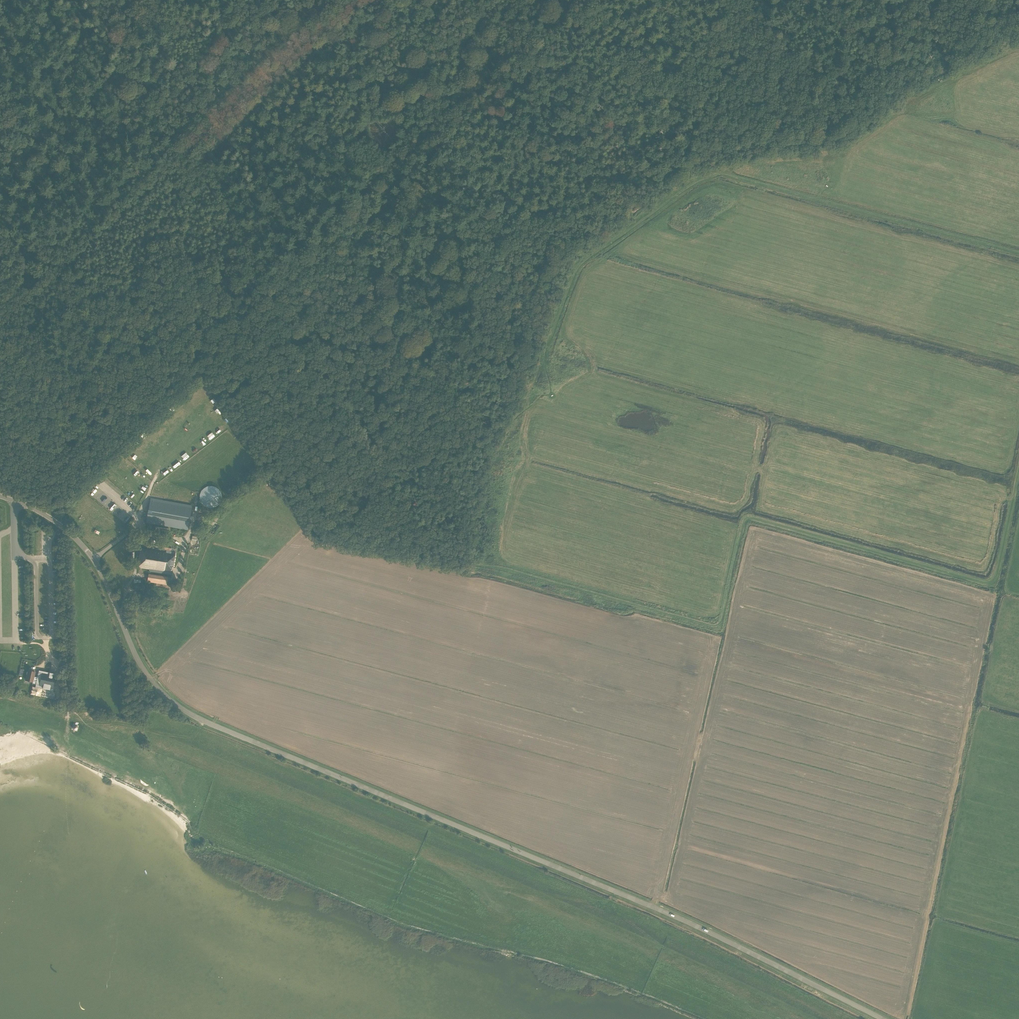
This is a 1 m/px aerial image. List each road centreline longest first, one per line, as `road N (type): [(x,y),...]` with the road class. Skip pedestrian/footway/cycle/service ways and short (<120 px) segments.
road 1 (tertiary): [(202,720),(661,910),(882,1018)]
road 2 (track): [(548,347),(580,262),(718,174),(1018,253)]
road 3 (tertiary): [(202,720),(145,673),(81,544),(39,511),(0,496)]
road 4 (track): [(0,317),(186,152)]
road 5 (track): [(186,152),(351,0)]
road 6 (track): [(615,891),(607,909),(497,888)]
road 7 (track): [(1018,471),(992,594)]

